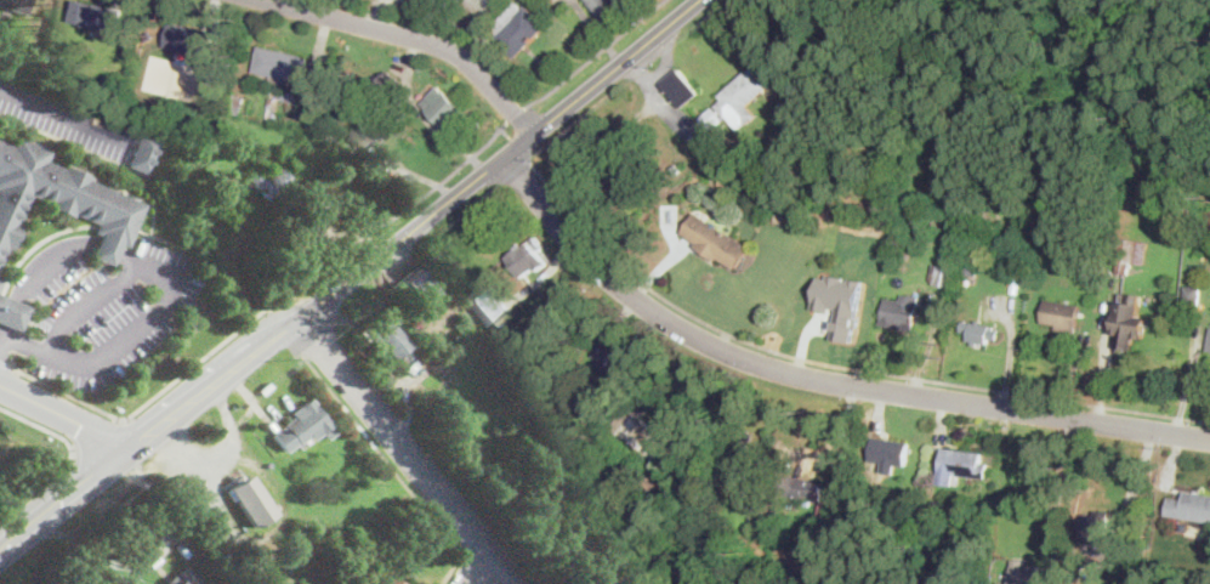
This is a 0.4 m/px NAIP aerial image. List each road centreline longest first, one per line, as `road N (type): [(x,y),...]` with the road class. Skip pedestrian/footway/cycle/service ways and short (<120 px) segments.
road 1 (secondary): [(702,0),(0,558)]
road 2 (residential): [(1209,438),(750,365),(634,297),(585,253),(509,154)]
road 3 (residential): [(302,319),(514,583)]
road 4 (residential): [(269,0),(456,53),(532,136)]
road 5 (tertiary): [(0,383),(83,421),(125,454)]

